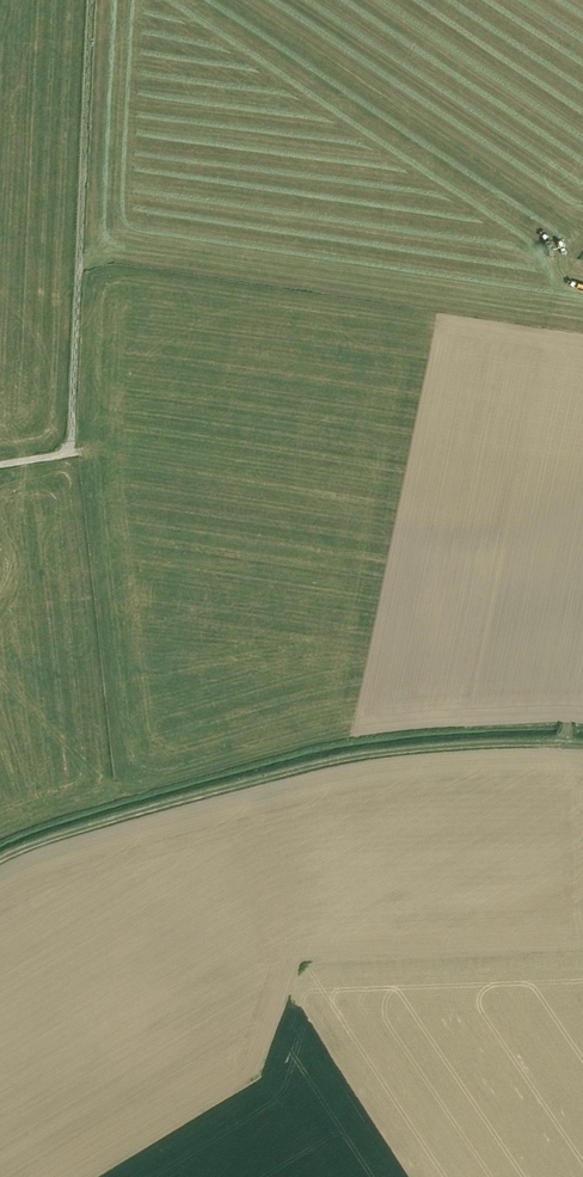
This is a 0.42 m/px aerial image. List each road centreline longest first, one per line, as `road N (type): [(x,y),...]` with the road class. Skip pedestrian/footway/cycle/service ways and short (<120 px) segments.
road 1 (track): [(92,0),(72,438),(53,456),(0,464)]

